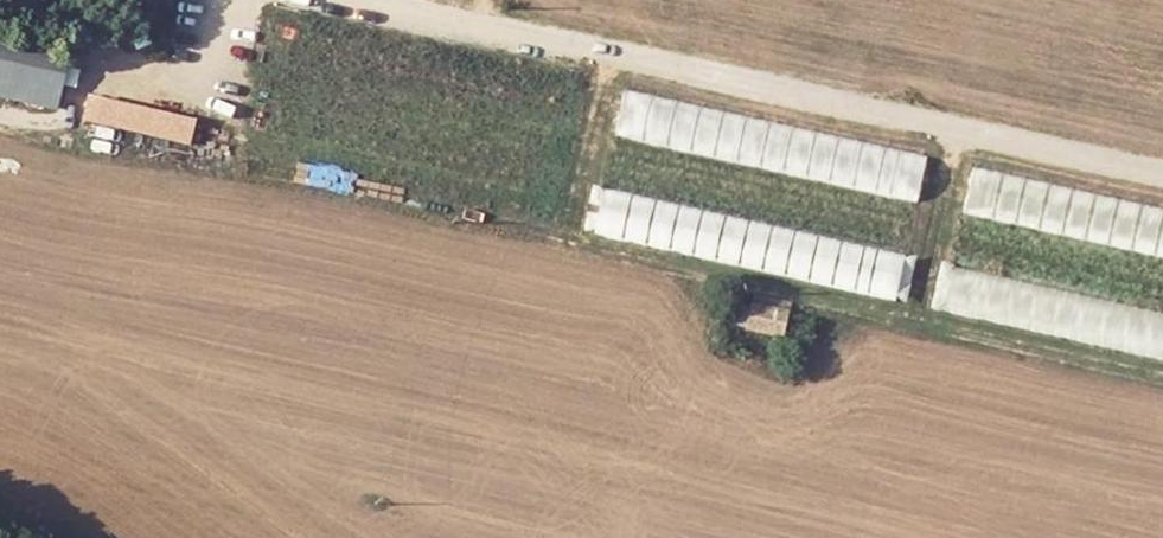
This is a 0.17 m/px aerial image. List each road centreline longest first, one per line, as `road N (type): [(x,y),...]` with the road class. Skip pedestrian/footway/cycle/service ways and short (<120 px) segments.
road 1 (track): [(1162,180),(367,0)]
road 2 (track): [(220,0),(203,88),(89,64),(77,119)]

